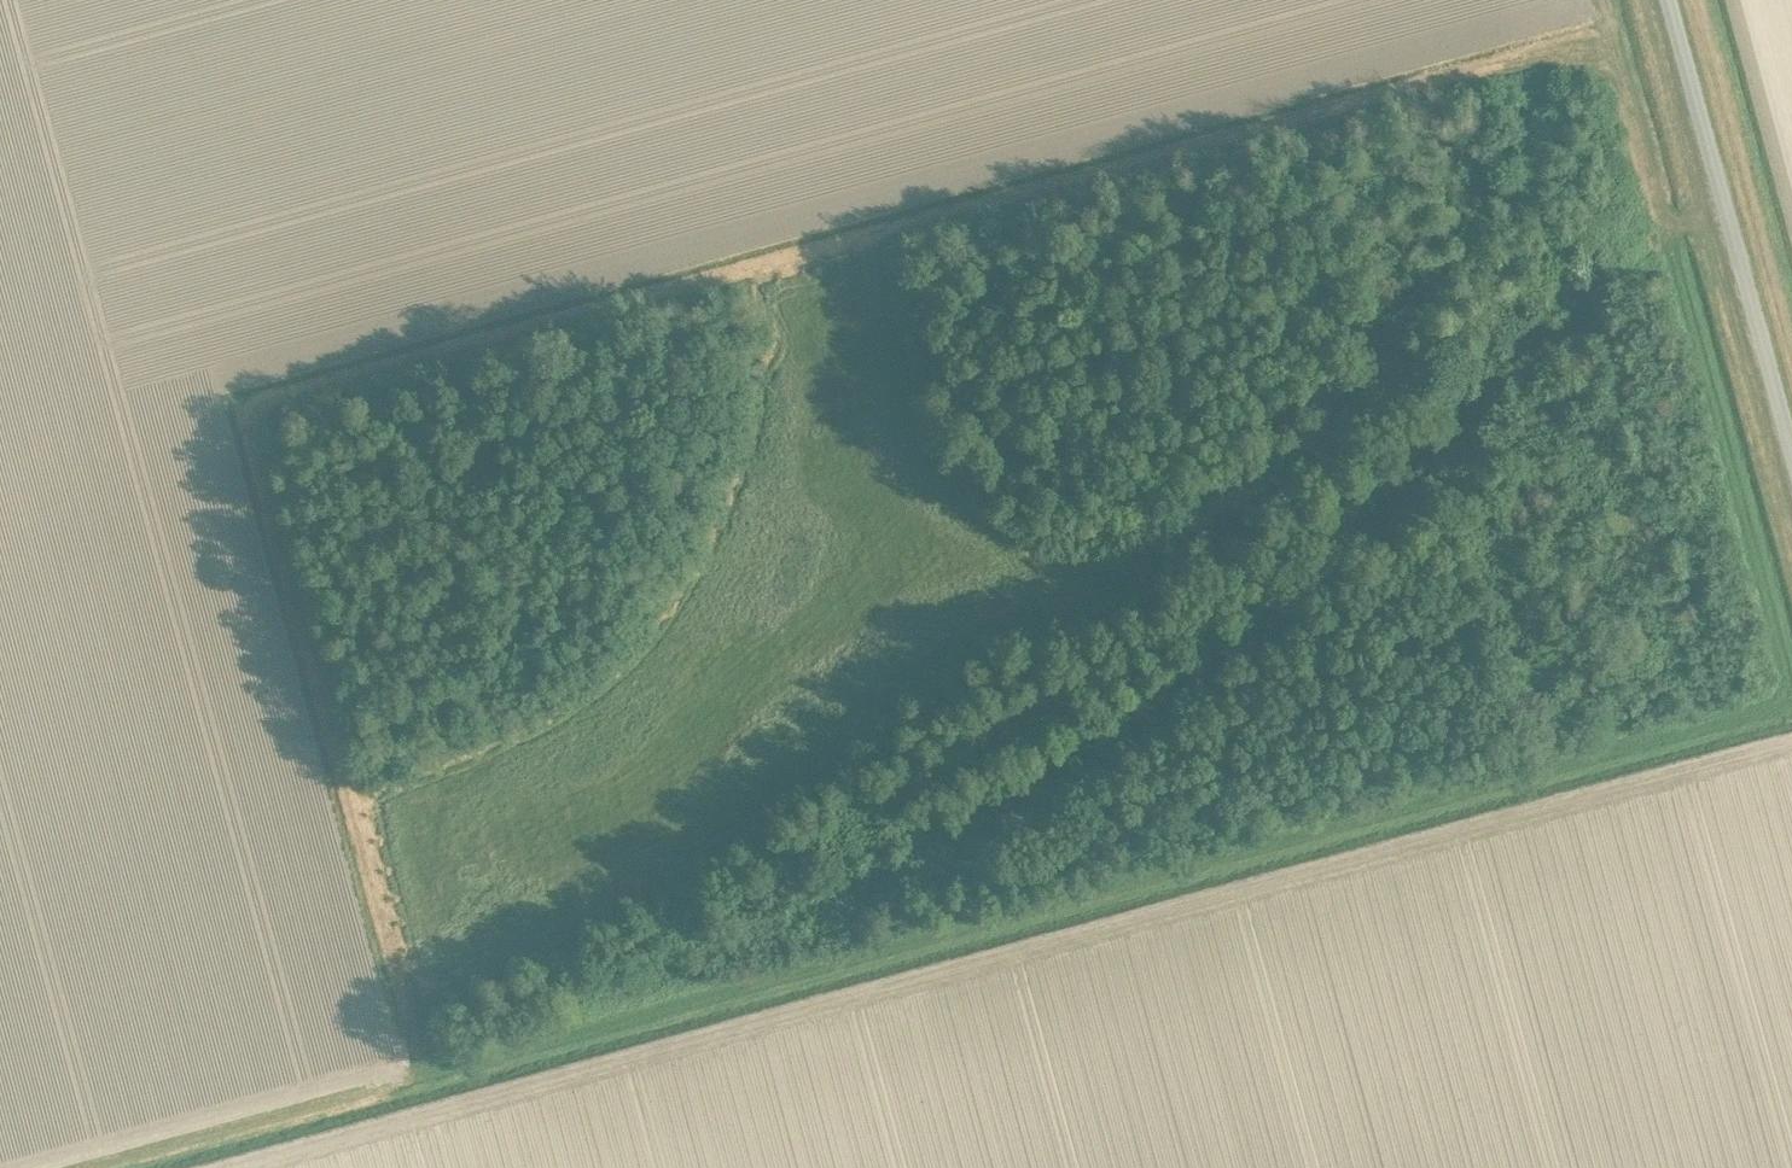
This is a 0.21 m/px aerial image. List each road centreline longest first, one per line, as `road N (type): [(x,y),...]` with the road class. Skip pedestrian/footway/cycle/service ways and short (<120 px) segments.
road 1 (unclassified): [(1791,492),(1652,0)]

